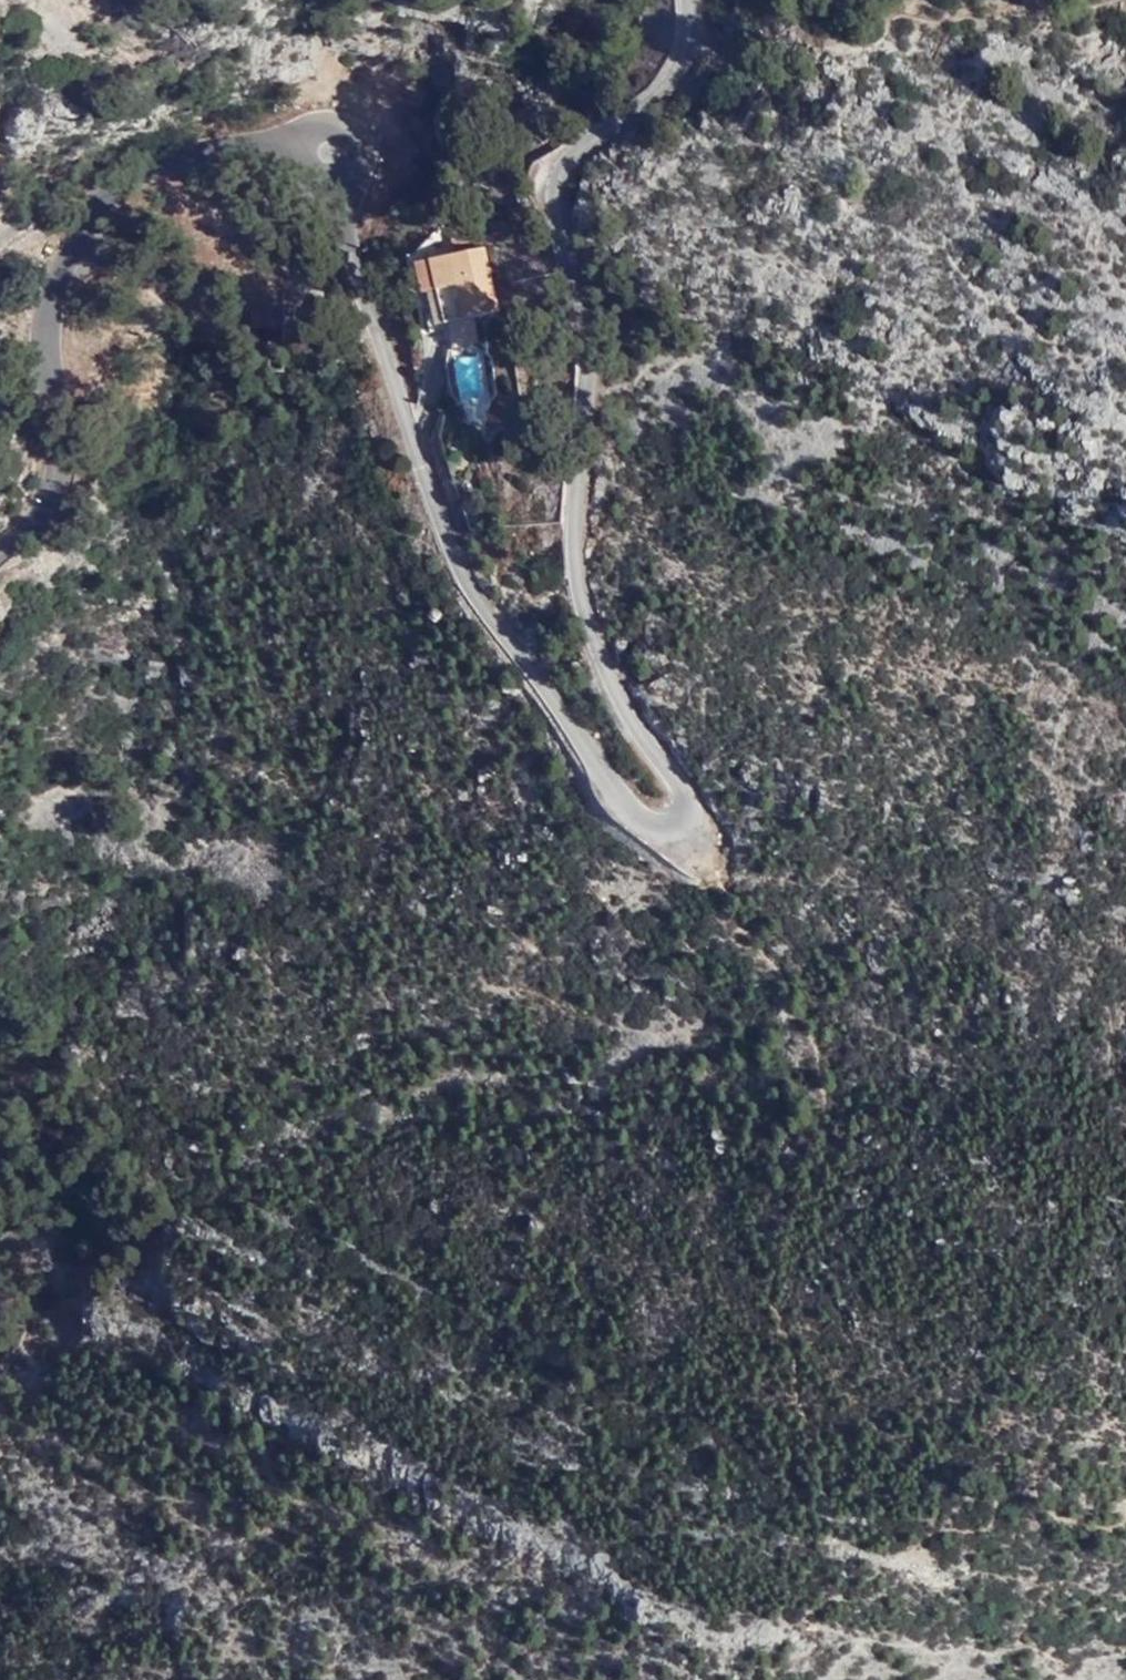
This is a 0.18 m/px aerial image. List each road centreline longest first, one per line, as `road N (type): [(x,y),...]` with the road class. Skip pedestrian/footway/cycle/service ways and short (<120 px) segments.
road 1 (unclassified): [(691,0),(682,63),(655,108),(584,152),(566,178),(564,204),(597,346),(579,589),(623,697),(693,805),(691,843),(668,841),(636,819),(605,783),(445,543),(346,241),(343,189),(329,152),(299,140),(204,147),(132,173),(93,206),(51,313),(57,479),(45,509),(0,553)]

